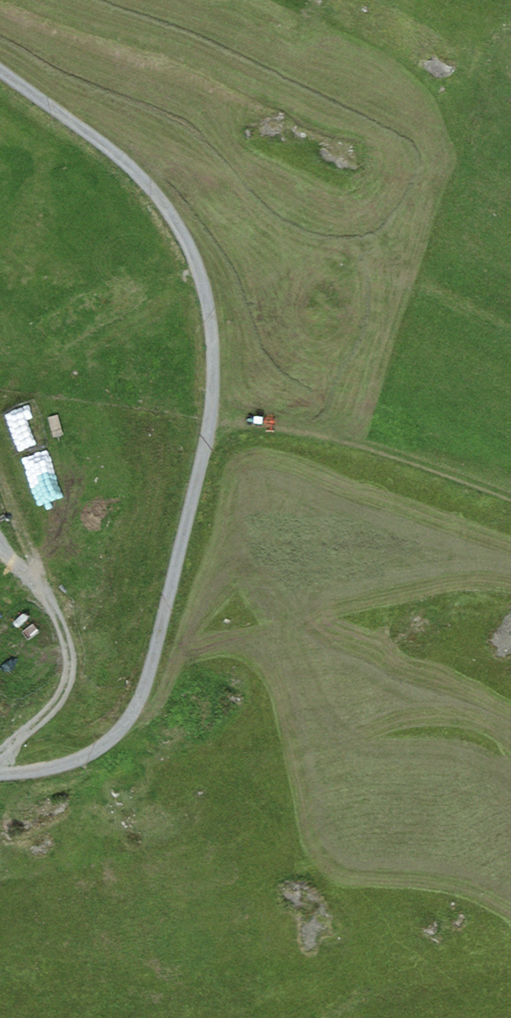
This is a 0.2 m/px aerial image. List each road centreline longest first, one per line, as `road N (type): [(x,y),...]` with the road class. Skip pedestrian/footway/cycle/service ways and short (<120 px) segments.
road 1 (track): [(0,774),(85,756),(132,713),(150,668),(210,423),(214,348),(200,273),(169,212),(115,155),(0,71)]
road 2 (track): [(510,498),(352,441),(269,423),(210,423)]
road 3 (track): [(0,548),(44,591),(71,648),(71,669),(45,714),(0,757)]

